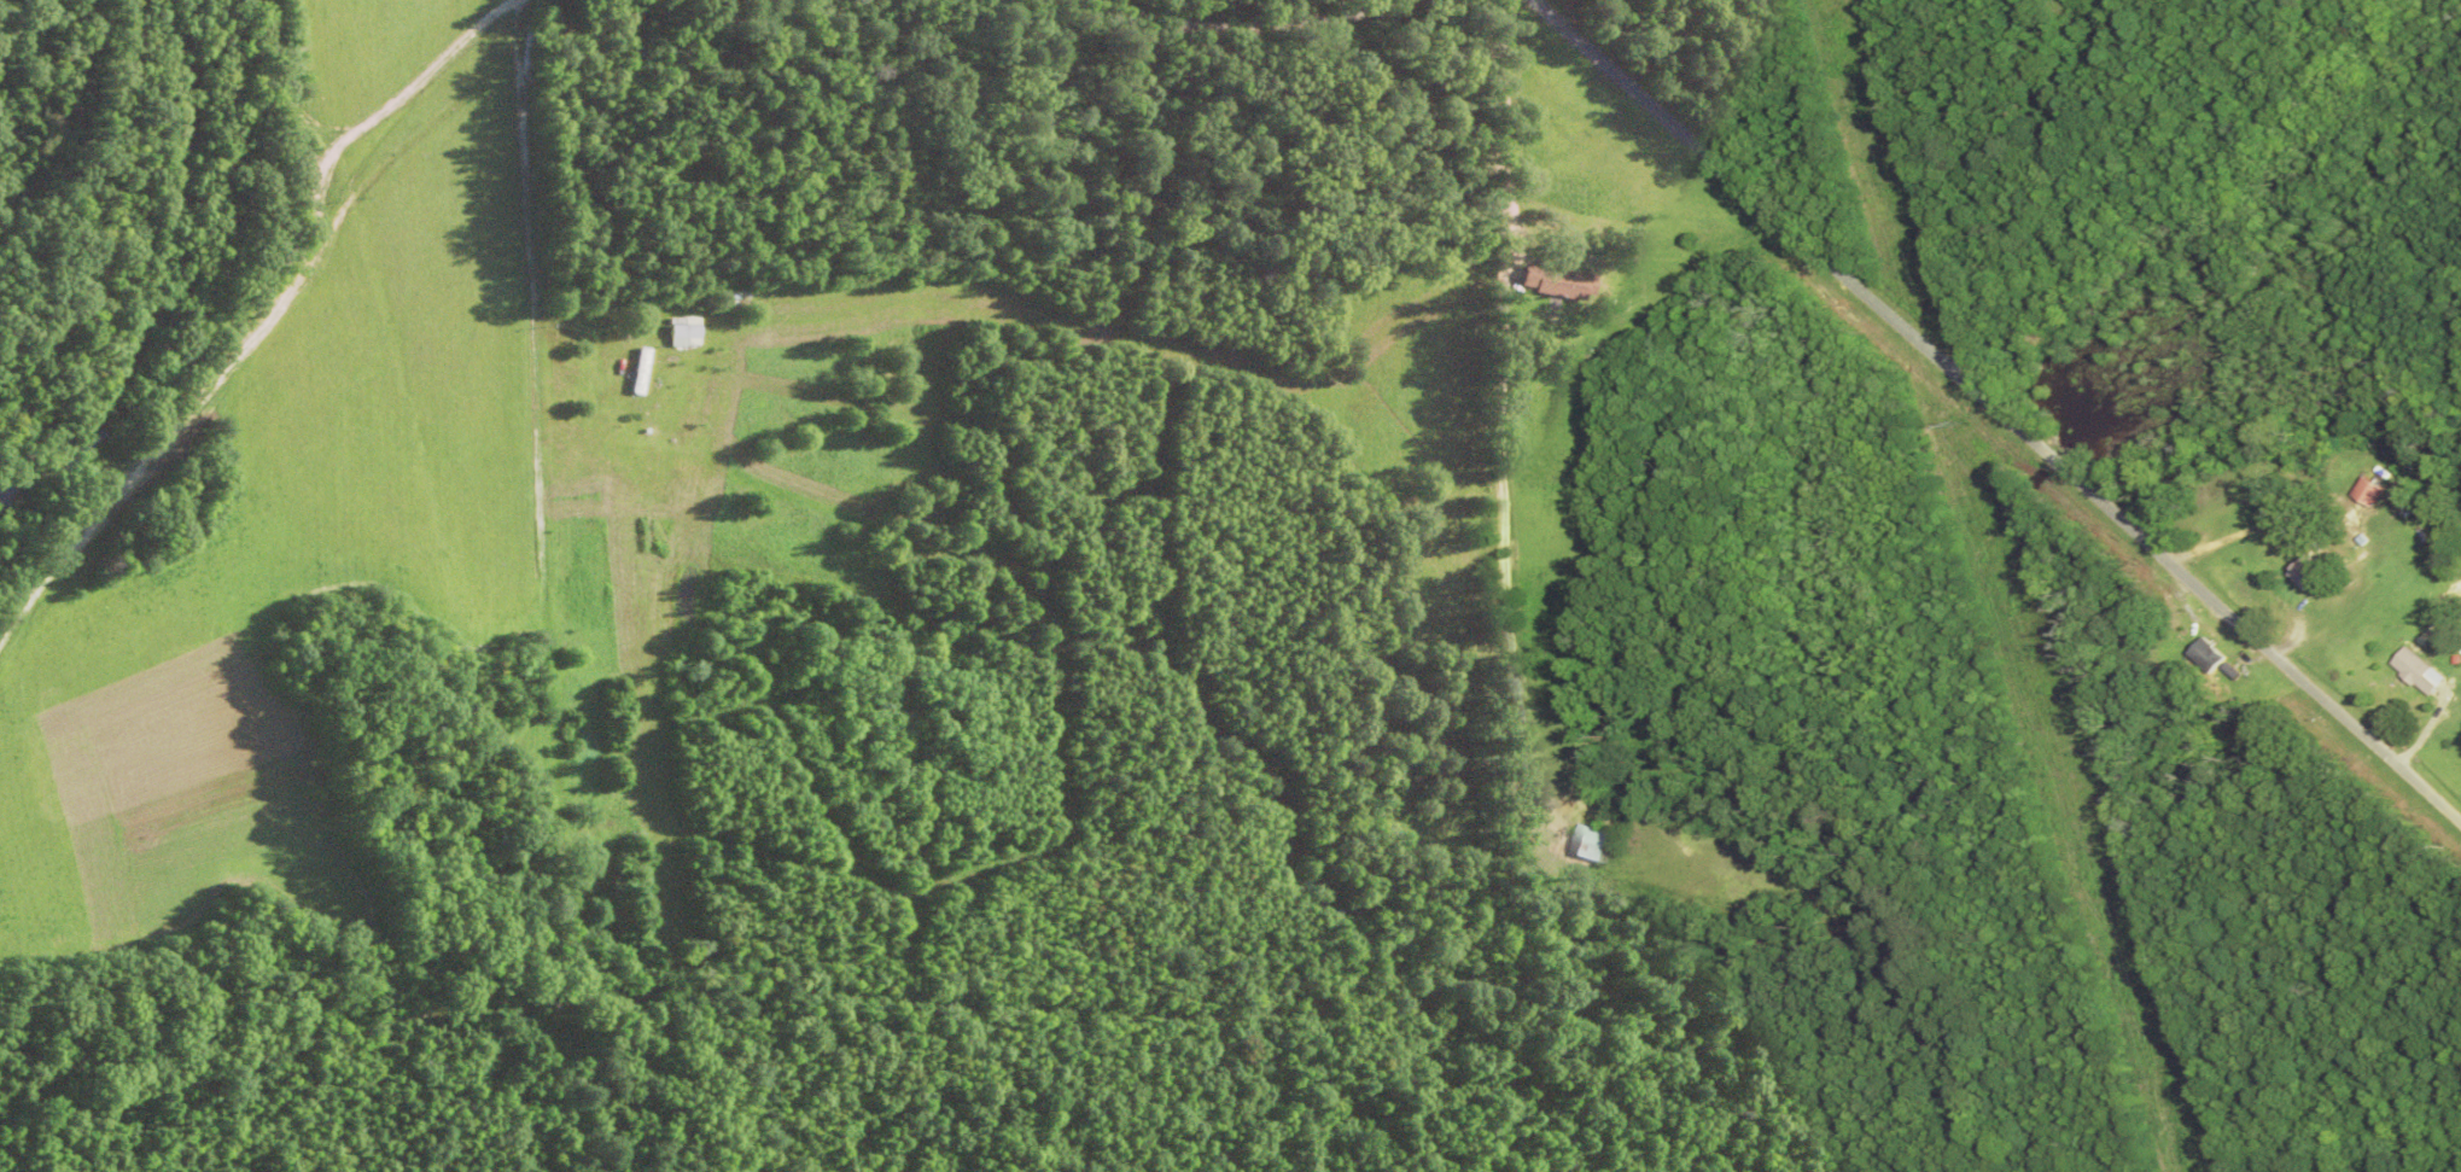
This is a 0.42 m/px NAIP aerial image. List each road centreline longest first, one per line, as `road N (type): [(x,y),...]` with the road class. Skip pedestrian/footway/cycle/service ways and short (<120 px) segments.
road 1 (residential): [(1016,0),(1279,41),(1407,16),(1436,0)]

